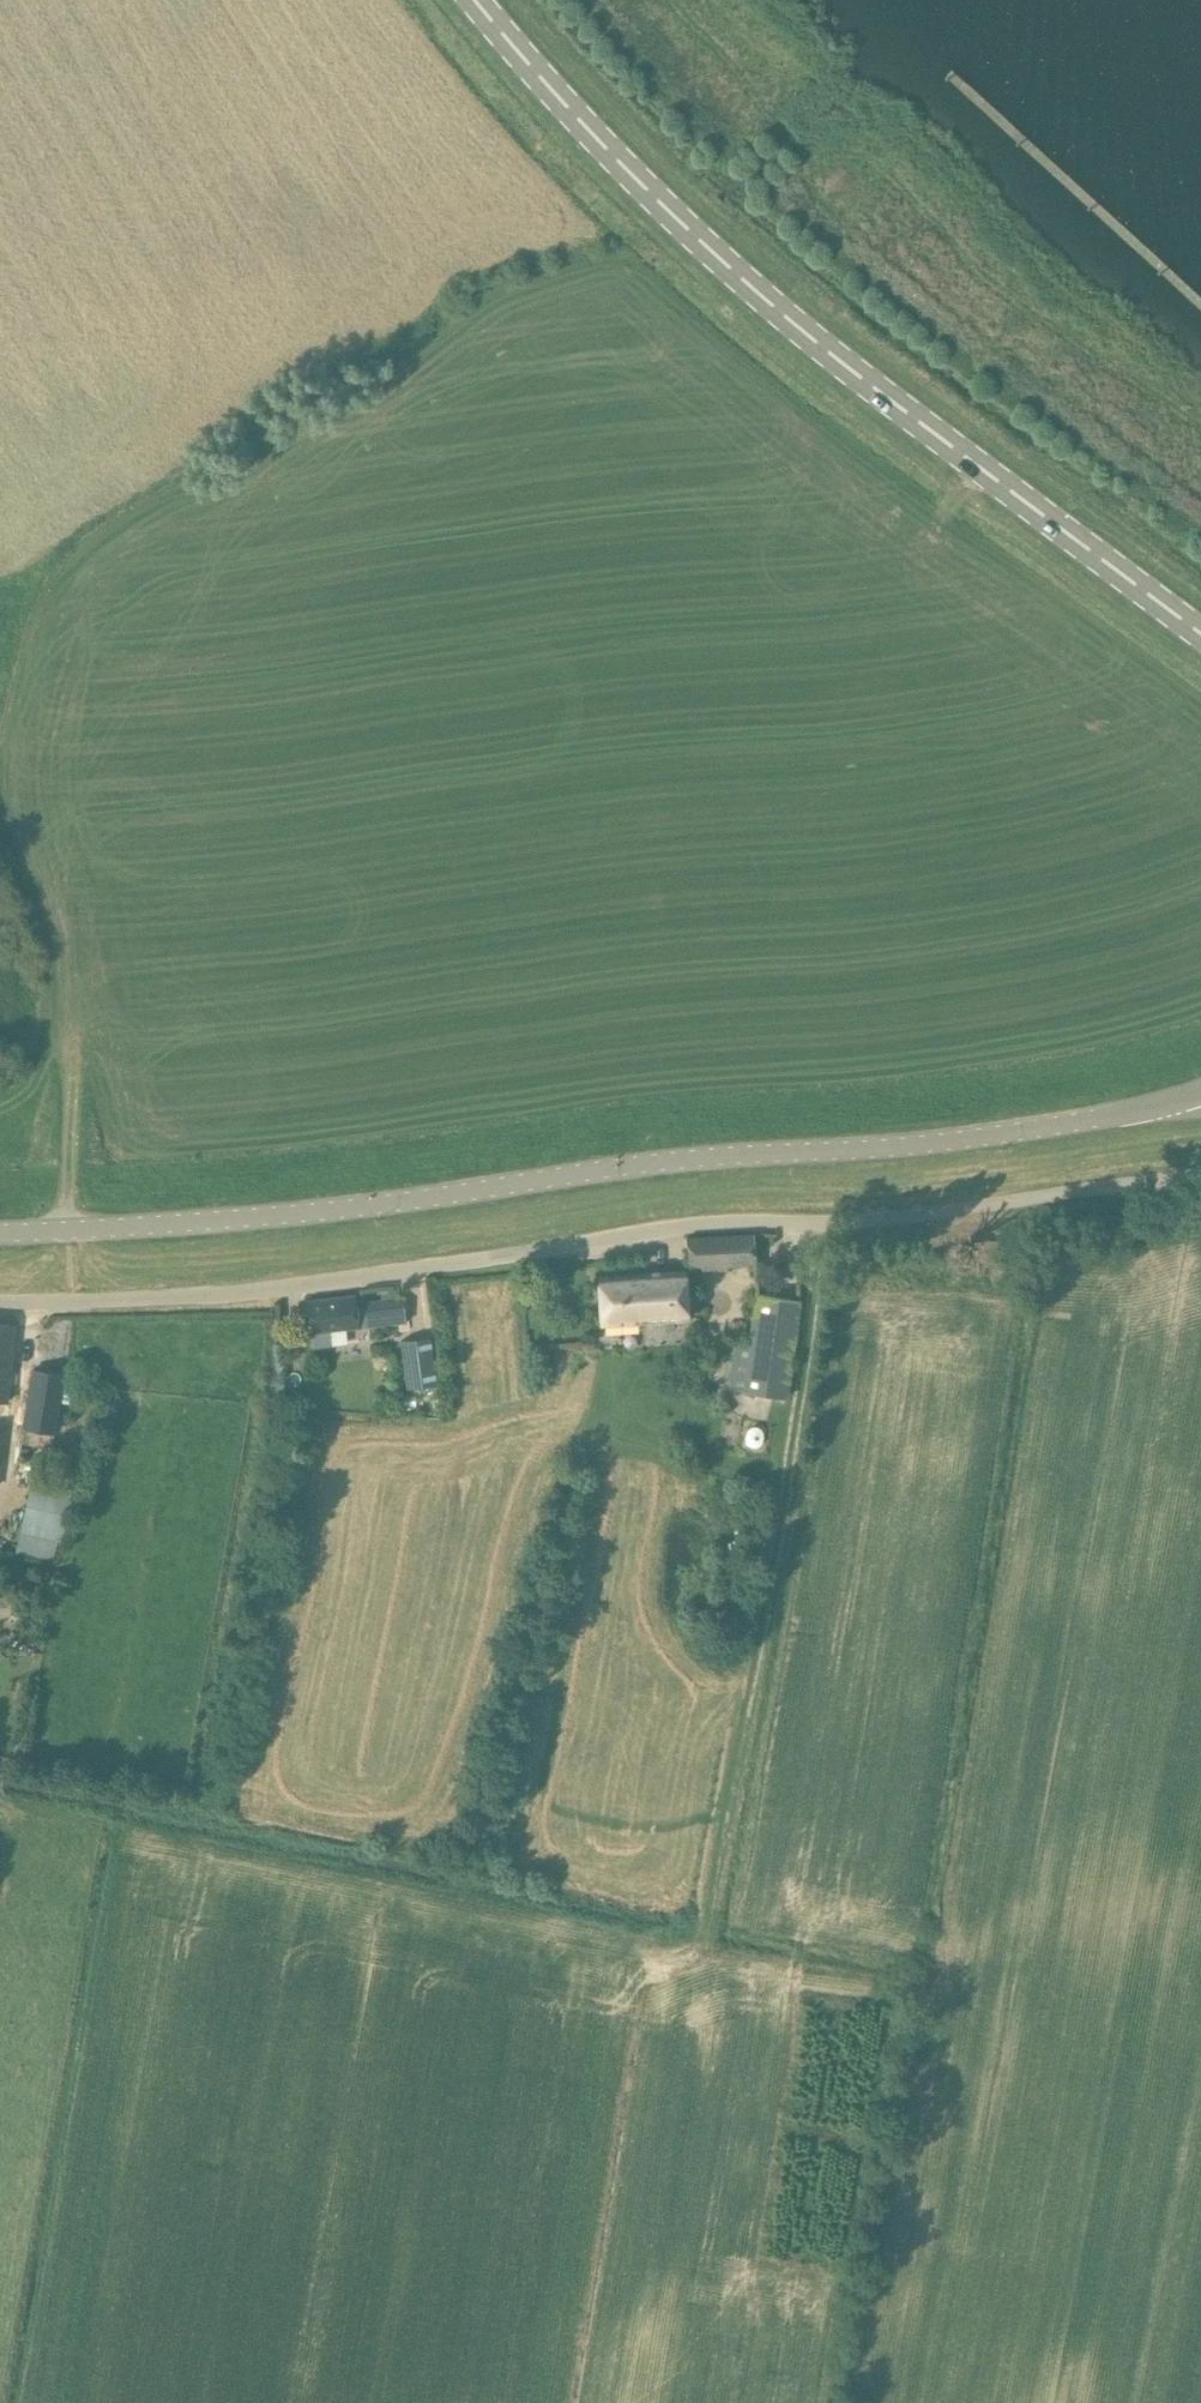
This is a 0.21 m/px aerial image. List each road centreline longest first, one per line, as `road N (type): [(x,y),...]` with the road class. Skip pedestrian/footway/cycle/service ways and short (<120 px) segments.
road 1 (tertiary): [(1200,1092),(1069,1126),(683,1161),(292,1216),(0,1234)]
road 2 (unclassified): [(1200,1177),(829,1228),(695,1224),(282,1287),(0,1306)]
road 3 (secondary): [(1200,632),(861,375),(652,196),(478,0)]

